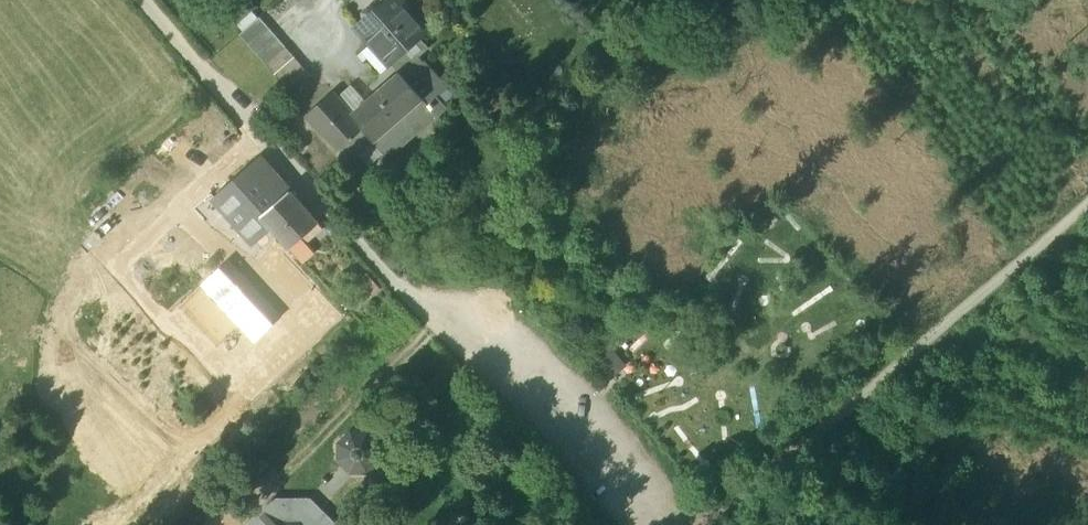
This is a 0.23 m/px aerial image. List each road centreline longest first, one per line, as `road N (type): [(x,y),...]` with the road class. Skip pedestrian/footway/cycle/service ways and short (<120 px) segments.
road 1 (residential): [(148,0),(608,524)]
road 2 (track): [(725,524),(1087,205)]

